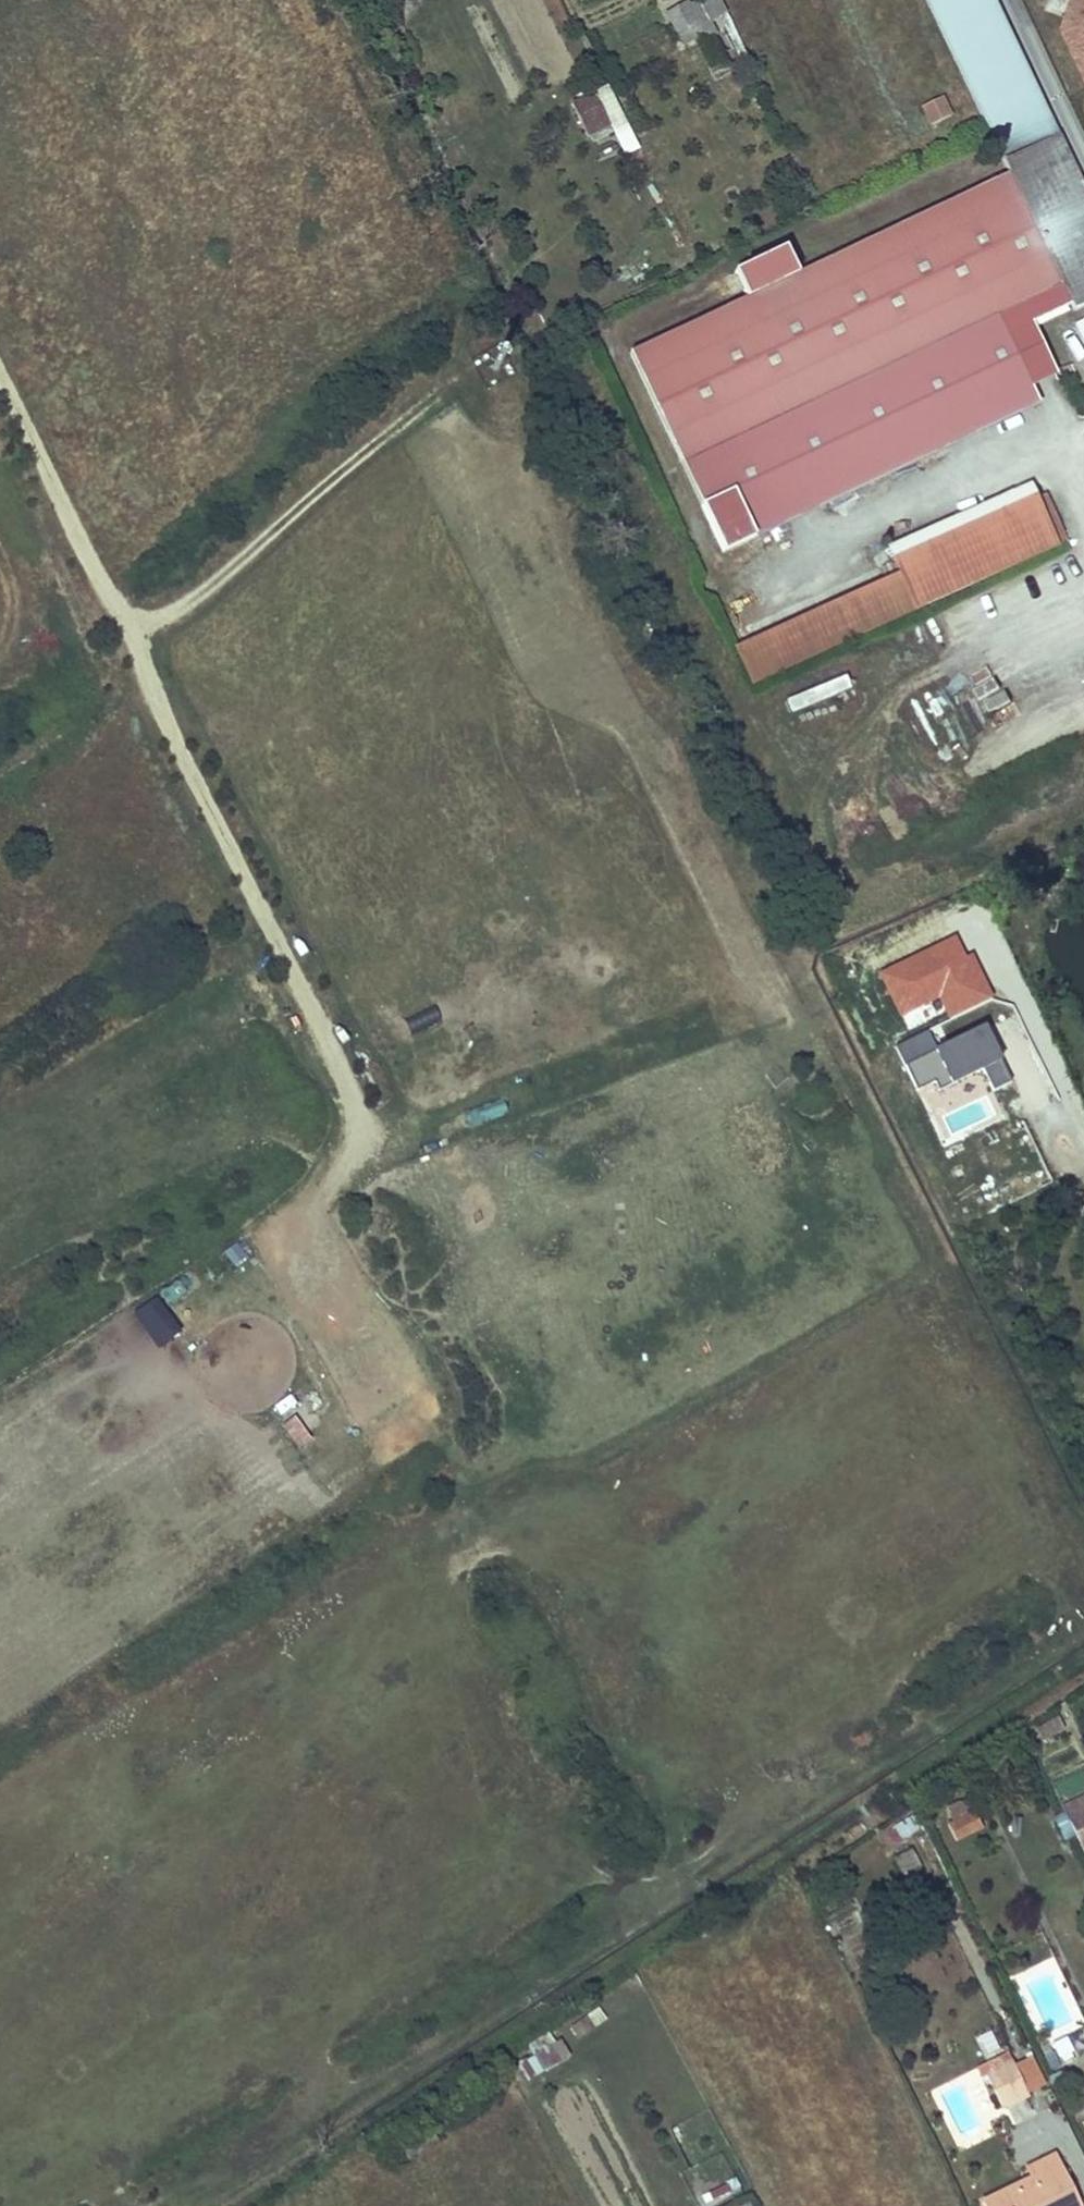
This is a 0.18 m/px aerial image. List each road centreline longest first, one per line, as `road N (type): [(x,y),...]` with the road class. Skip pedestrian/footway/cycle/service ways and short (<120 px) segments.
road 1 (track): [(745,584),(1083,434)]

